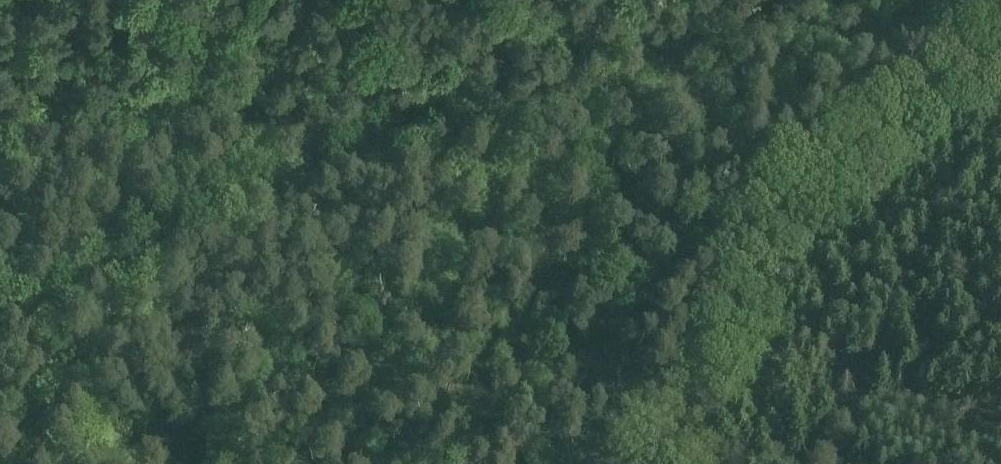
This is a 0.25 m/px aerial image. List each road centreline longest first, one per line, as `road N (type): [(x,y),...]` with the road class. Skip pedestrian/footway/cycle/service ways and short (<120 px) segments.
road 1 (tertiary): [(0,344),(381,149),(982,29),(1000,16)]
road 2 (track): [(650,463),(763,244),(823,182),(1000,60)]
road 3 (track): [(343,0),(394,145)]

